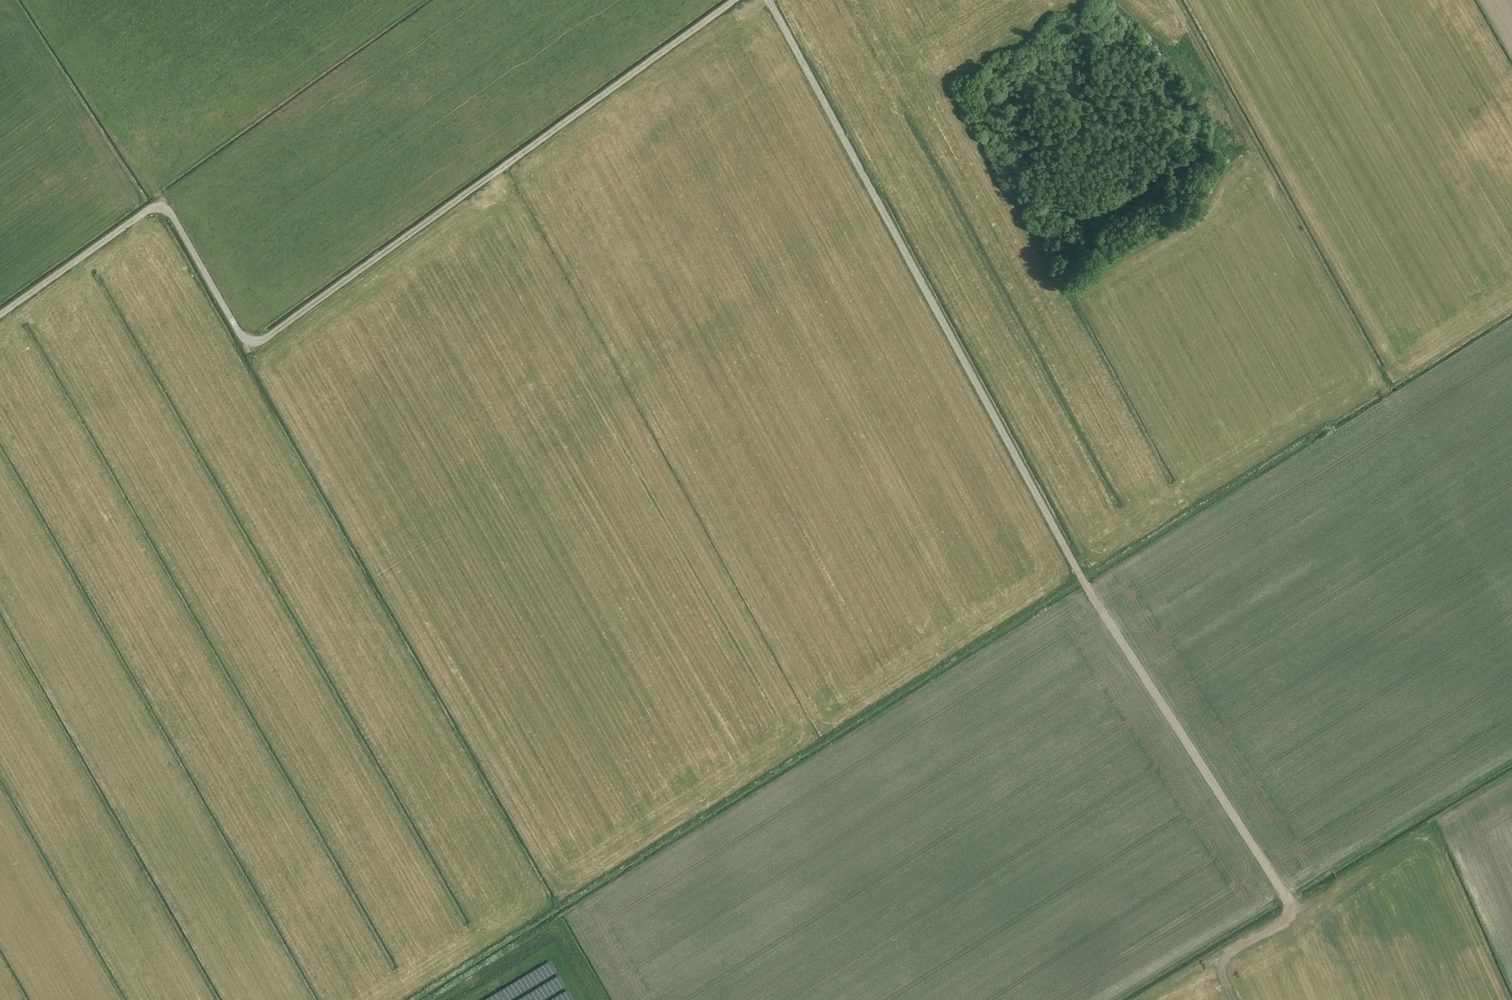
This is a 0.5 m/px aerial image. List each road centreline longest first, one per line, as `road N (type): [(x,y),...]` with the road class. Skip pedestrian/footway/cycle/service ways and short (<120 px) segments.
road 1 (track): [(770,0),(1088,588),(1293,907)]
road 2 (track): [(733,0),(270,336),(240,333),(171,213),(156,206),(0,316)]
road 3 (track): [(1172,0),(1273,181)]
road 4 (track): [(444,999),(557,929)]

